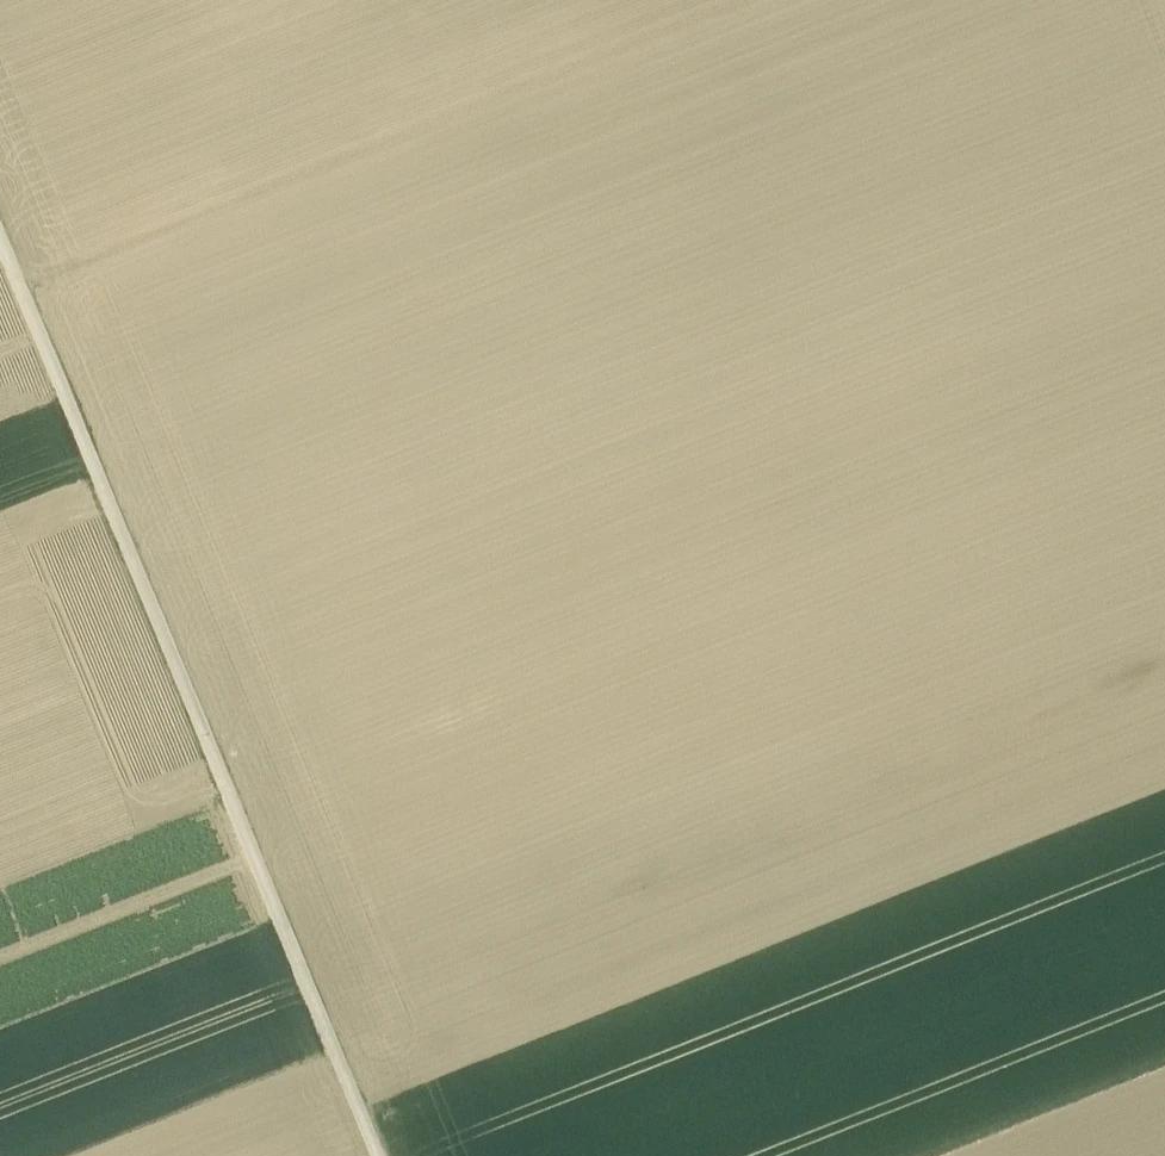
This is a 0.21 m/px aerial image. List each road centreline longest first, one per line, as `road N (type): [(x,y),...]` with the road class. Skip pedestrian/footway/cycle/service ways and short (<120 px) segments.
road 1 (track): [(379,1155),(0,234)]

